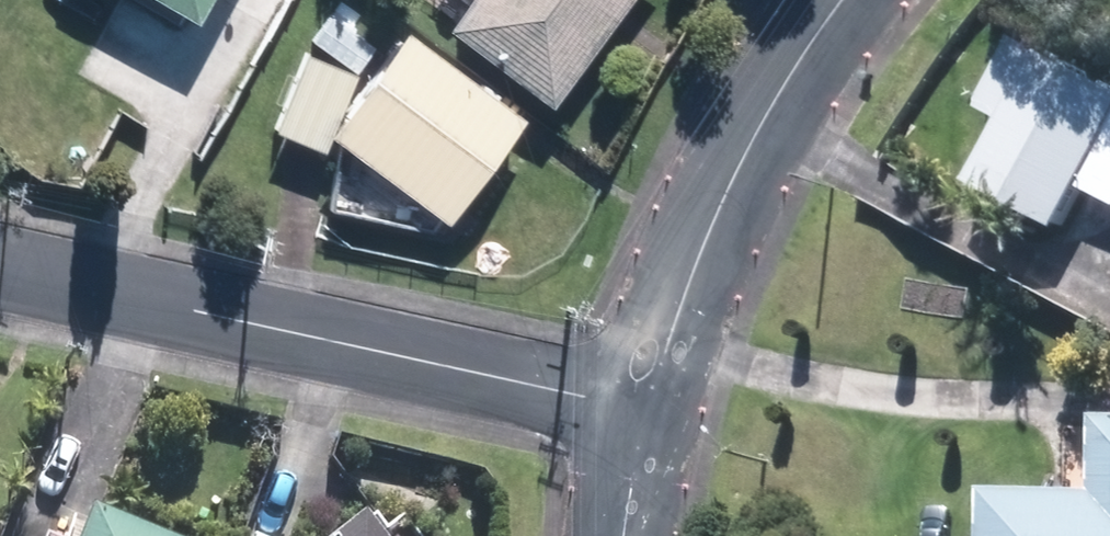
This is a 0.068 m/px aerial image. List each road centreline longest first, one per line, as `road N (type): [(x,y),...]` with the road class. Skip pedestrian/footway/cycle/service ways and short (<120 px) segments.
road 1 (residential): [(0,265),(643,406)]
road 2 (residential): [(643,406),(756,130),(848,0)]
road 3 (residential): [(622,535),(643,406)]

